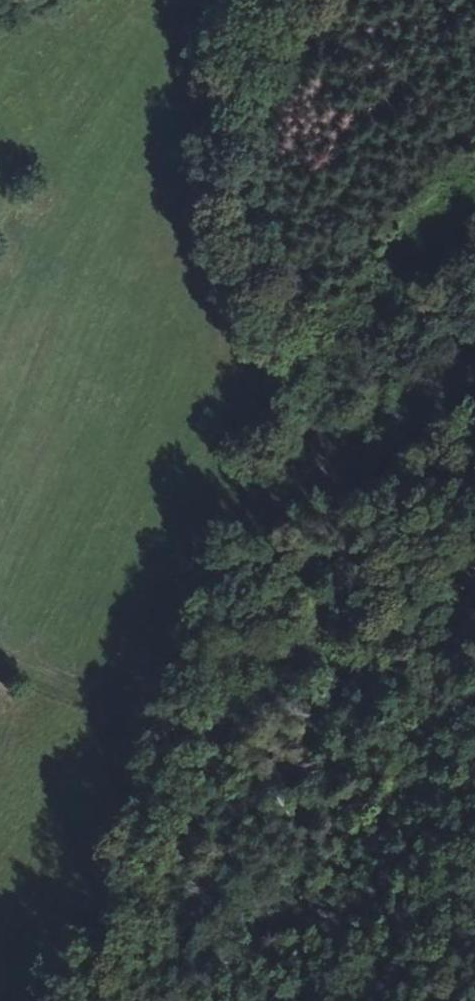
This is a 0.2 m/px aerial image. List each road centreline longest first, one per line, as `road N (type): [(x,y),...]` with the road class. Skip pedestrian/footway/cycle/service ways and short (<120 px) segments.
road 1 (track): [(291,0),(269,32),(236,139),(234,208),(281,338),(238,610)]
road 2 (track): [(238,610),(172,829),(104,1000)]
road 3 (track): [(238,610),(301,571),(474,405)]

